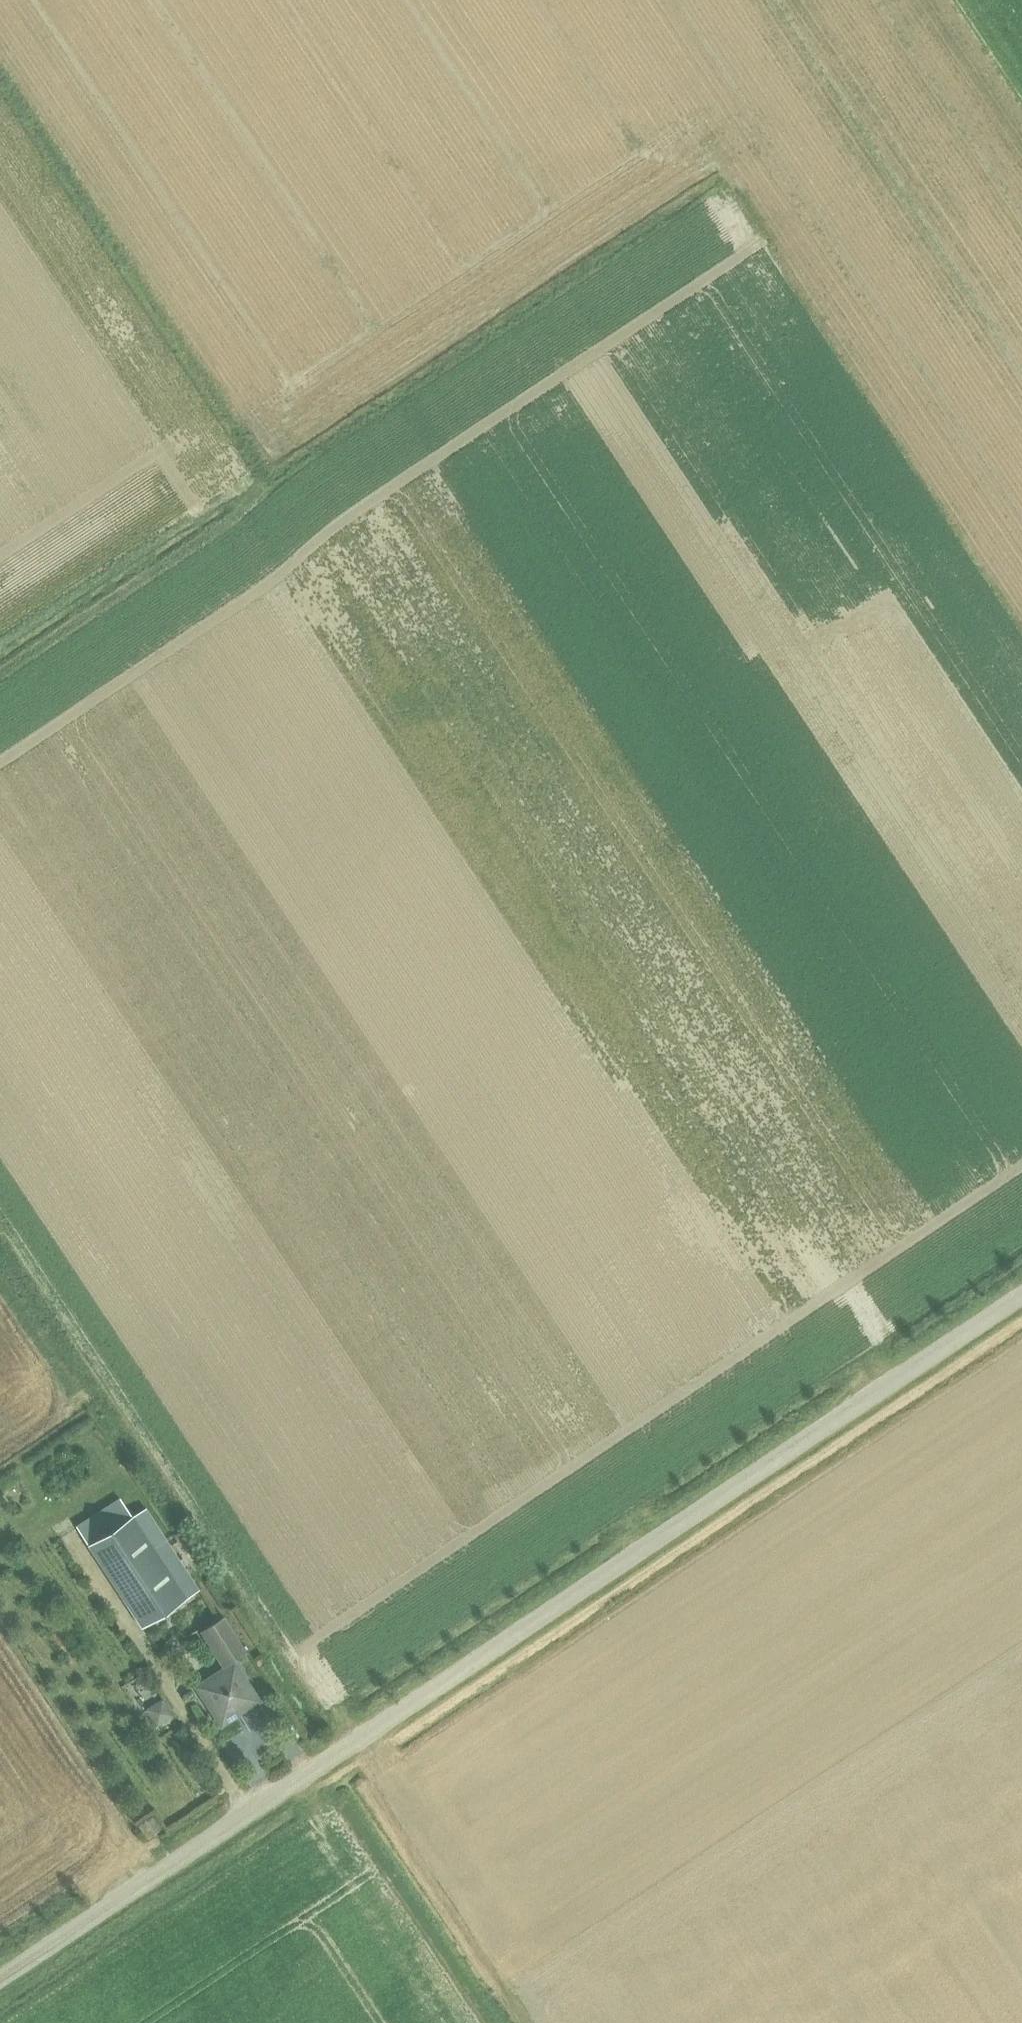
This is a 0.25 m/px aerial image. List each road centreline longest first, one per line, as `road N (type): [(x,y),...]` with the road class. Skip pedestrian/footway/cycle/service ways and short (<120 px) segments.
road 1 (unclassified): [(0,1980),(1021,1294)]

